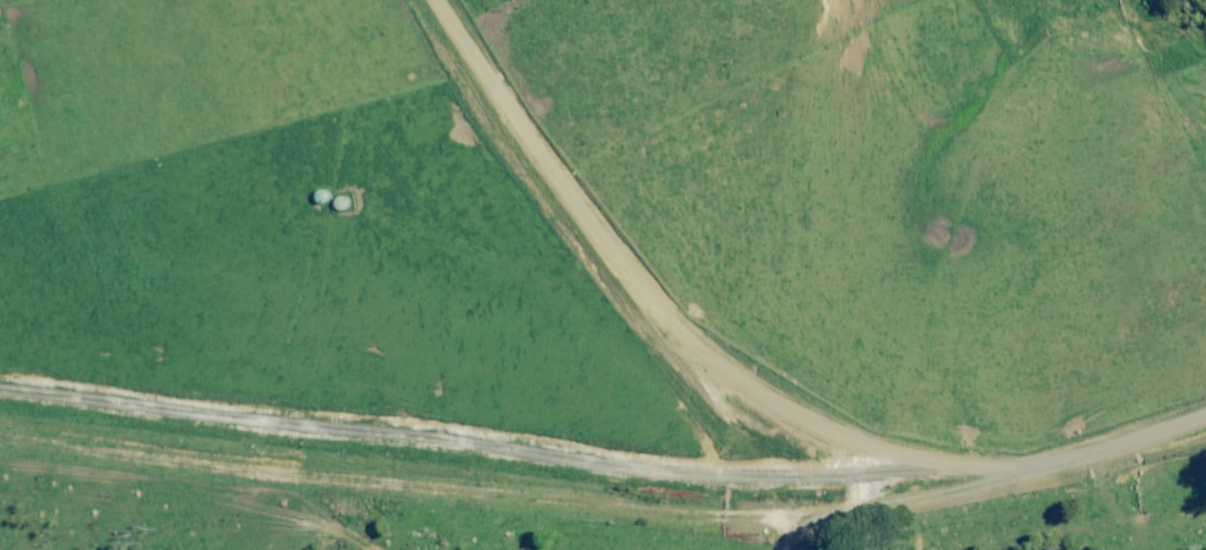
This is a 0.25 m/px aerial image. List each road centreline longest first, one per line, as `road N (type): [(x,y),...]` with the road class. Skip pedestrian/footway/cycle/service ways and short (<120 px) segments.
road 1 (unclassified): [(1205,412),(1041,461),(969,468),(804,437),(714,388),(592,266),(429,0)]
road 2 (track): [(897,460),(852,497),(818,510),(0,426)]

